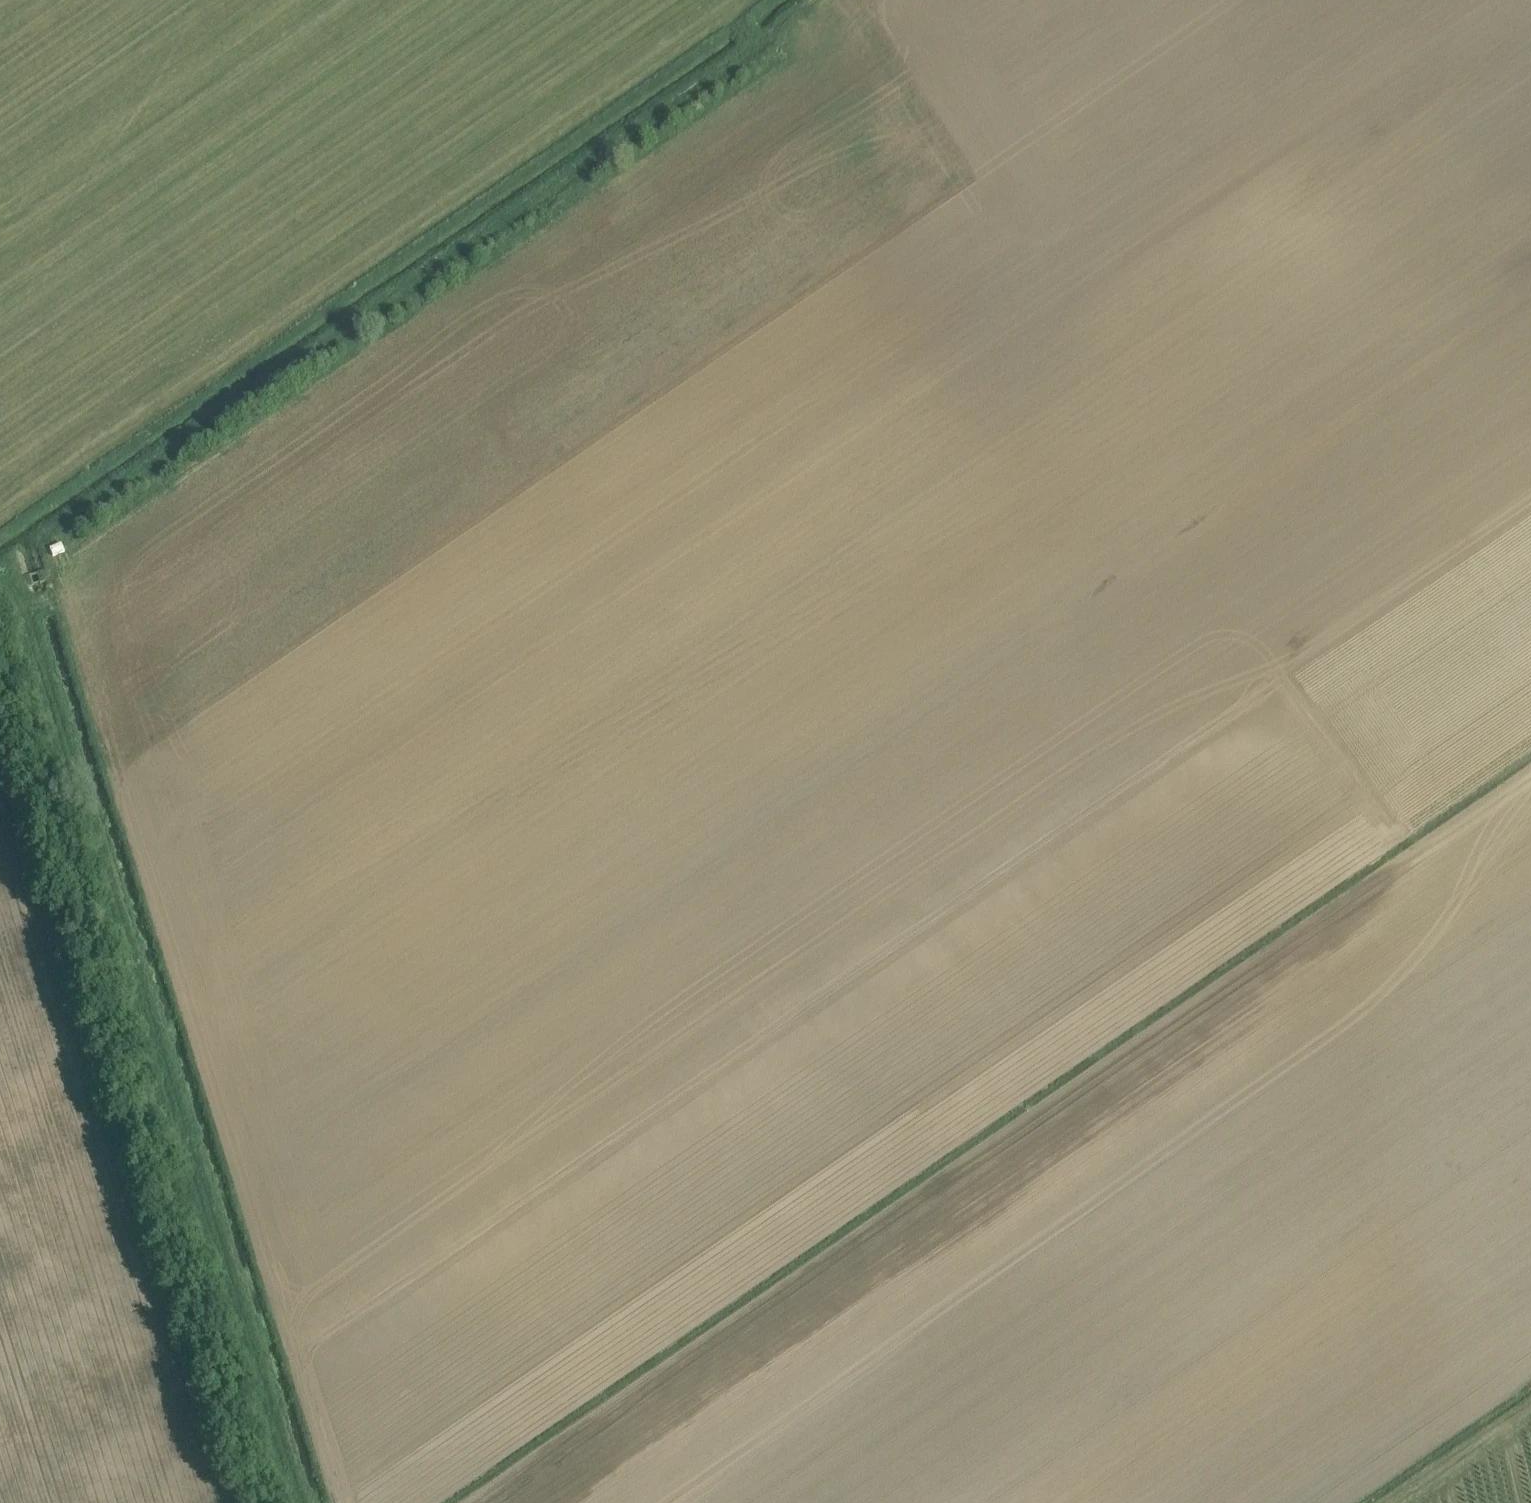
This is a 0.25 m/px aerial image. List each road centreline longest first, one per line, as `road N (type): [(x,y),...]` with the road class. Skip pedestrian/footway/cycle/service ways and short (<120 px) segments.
road 1 (track): [(1146,559),(1530,282)]

